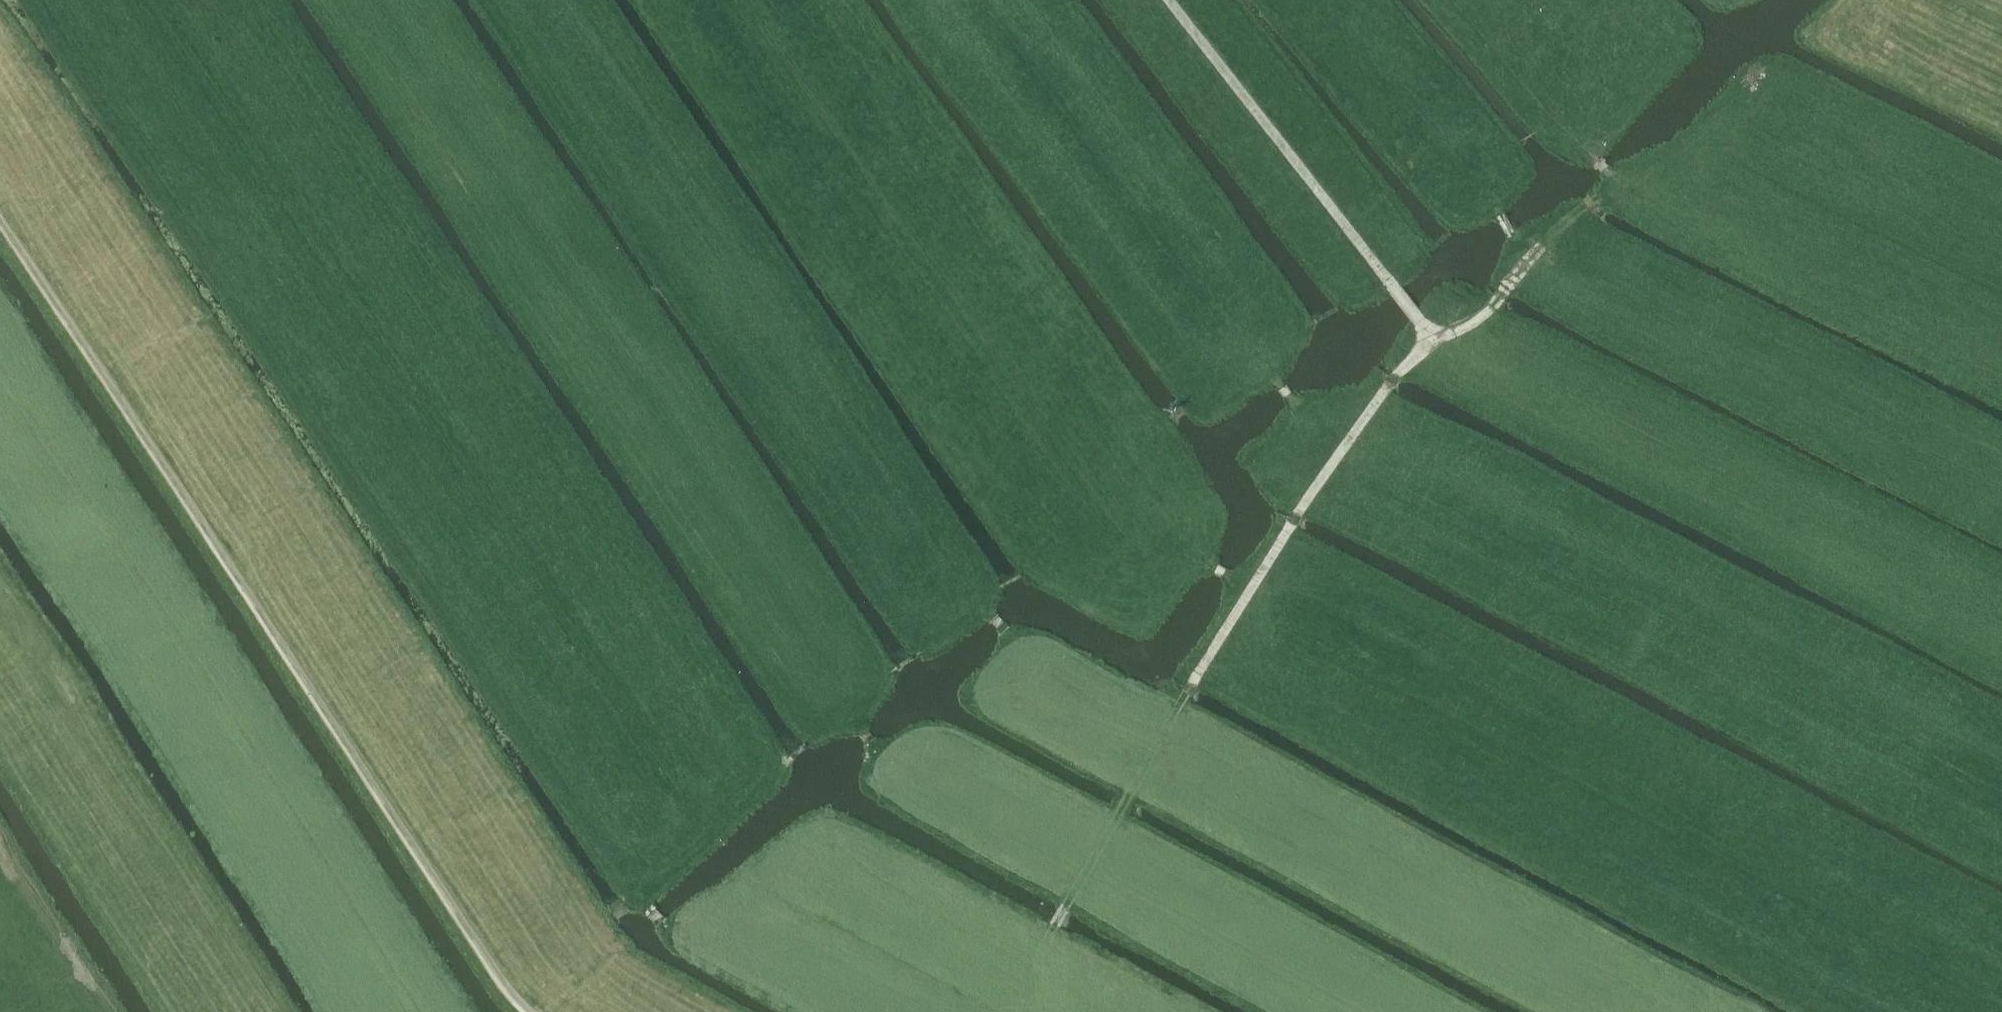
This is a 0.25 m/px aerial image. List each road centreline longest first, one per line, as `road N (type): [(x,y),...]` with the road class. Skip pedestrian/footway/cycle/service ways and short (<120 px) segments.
road 1 (track): [(1613,186),(1539,245),(1494,306),(1434,339),(1381,400),(1194,681),(1071,890),(1053,923),(1041,1000)]
road 2 (track): [(1169,0),(1386,279)]

